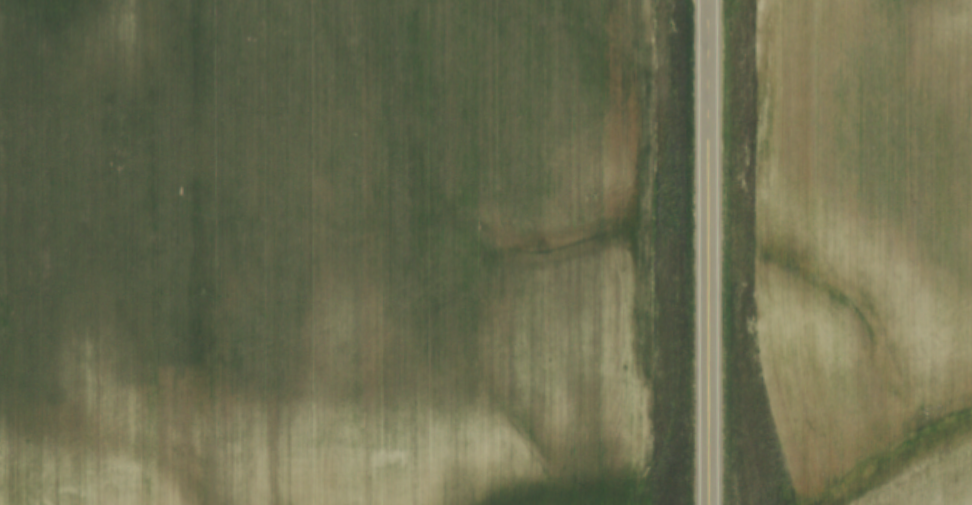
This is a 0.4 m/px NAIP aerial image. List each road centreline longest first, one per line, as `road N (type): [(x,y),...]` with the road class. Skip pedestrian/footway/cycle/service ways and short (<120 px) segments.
road 1 (tertiary): [(708,0),(705,504)]

